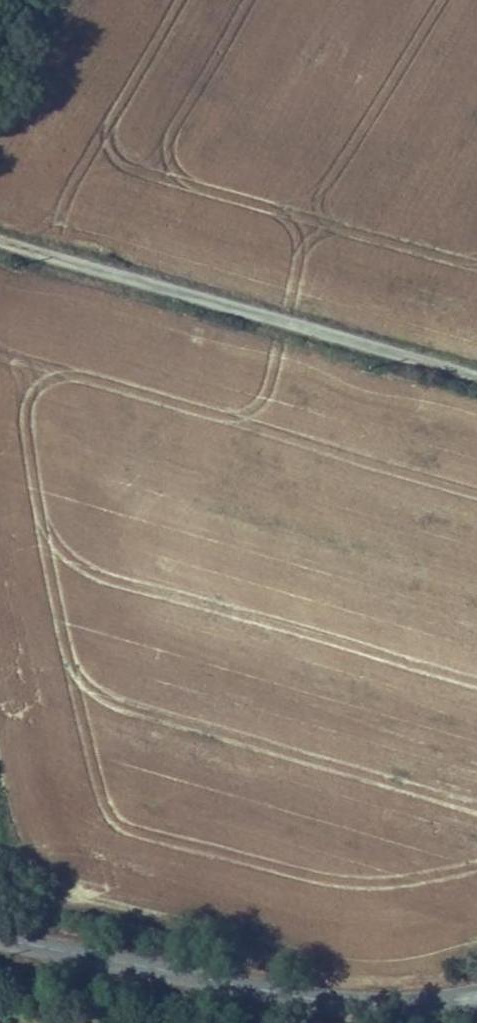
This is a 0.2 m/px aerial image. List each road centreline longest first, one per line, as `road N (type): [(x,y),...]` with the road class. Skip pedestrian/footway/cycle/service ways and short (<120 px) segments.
road 1 (track): [(476,368),(0,230)]
road 2 (unclassified): [(0,942),(317,997),(376,1002),(476,996)]

